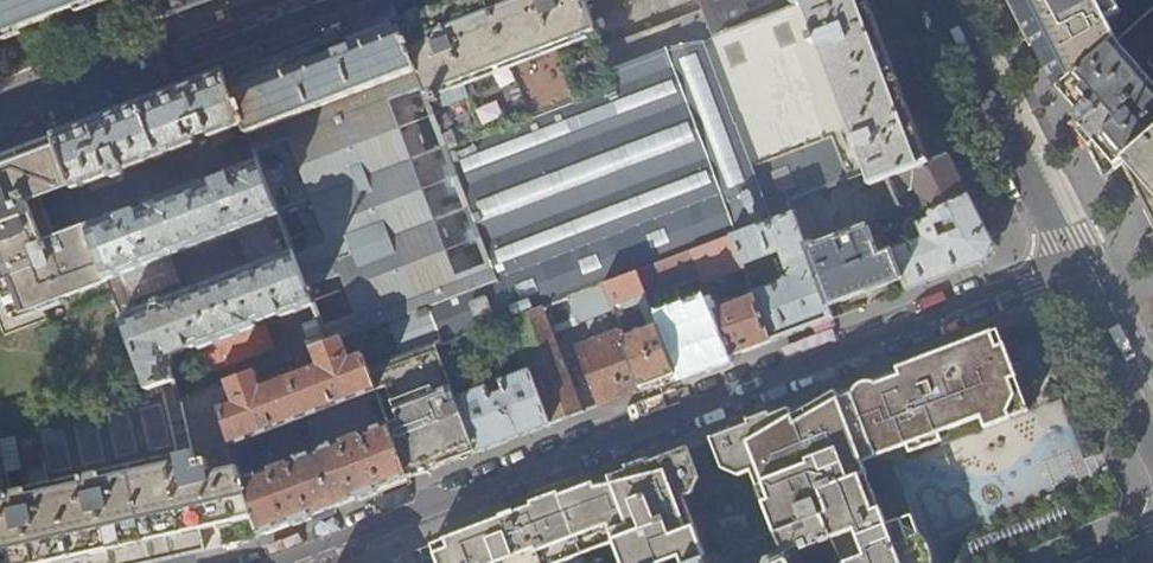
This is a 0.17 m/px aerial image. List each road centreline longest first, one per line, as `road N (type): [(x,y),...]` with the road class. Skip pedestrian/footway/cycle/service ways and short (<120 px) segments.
road 1 (residential): [(1075,264),(283,562)]
road 2 (residential): [(0,120),(320,0)]
road 3 (secondary): [(942,0),(1075,264)]
road 4 (secondary): [(1075,264),(1152,417)]

